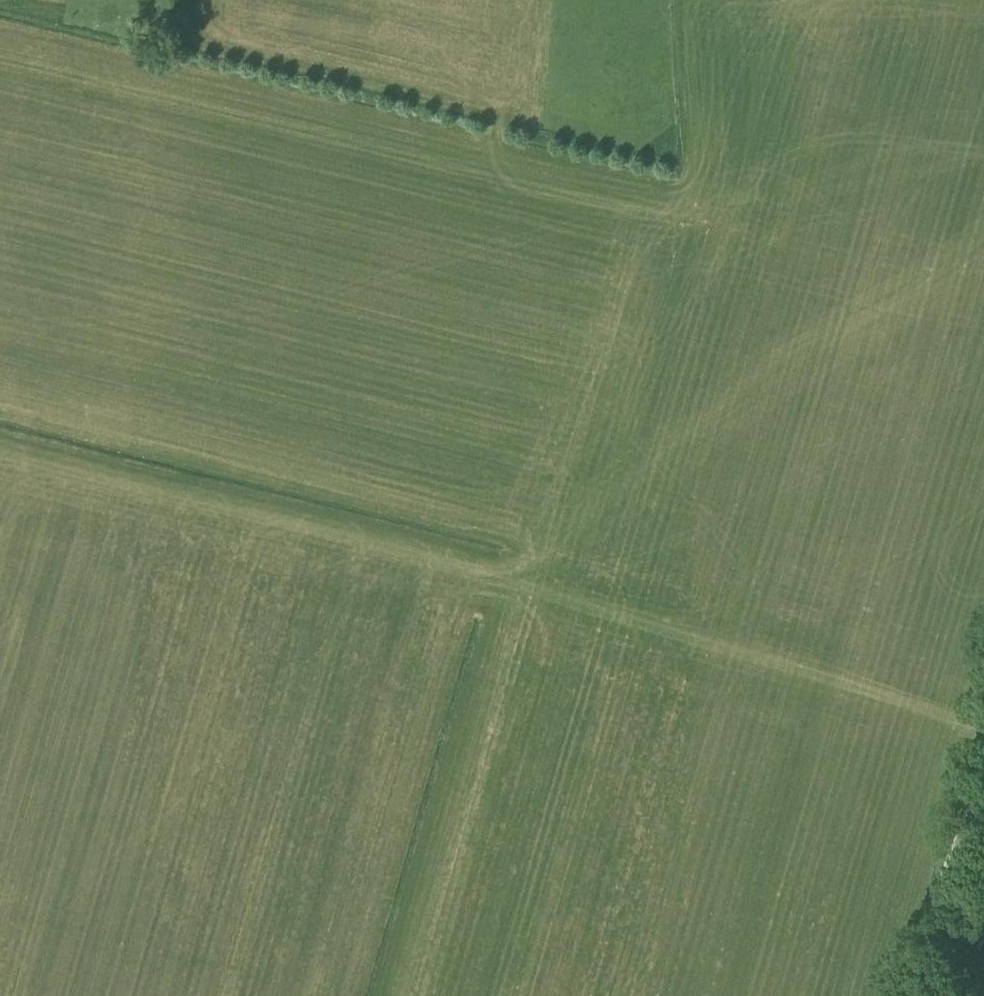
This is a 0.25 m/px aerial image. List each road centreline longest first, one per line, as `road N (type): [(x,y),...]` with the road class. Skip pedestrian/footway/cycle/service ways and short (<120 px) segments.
road 1 (tertiary): [(920,995),(983,775)]

